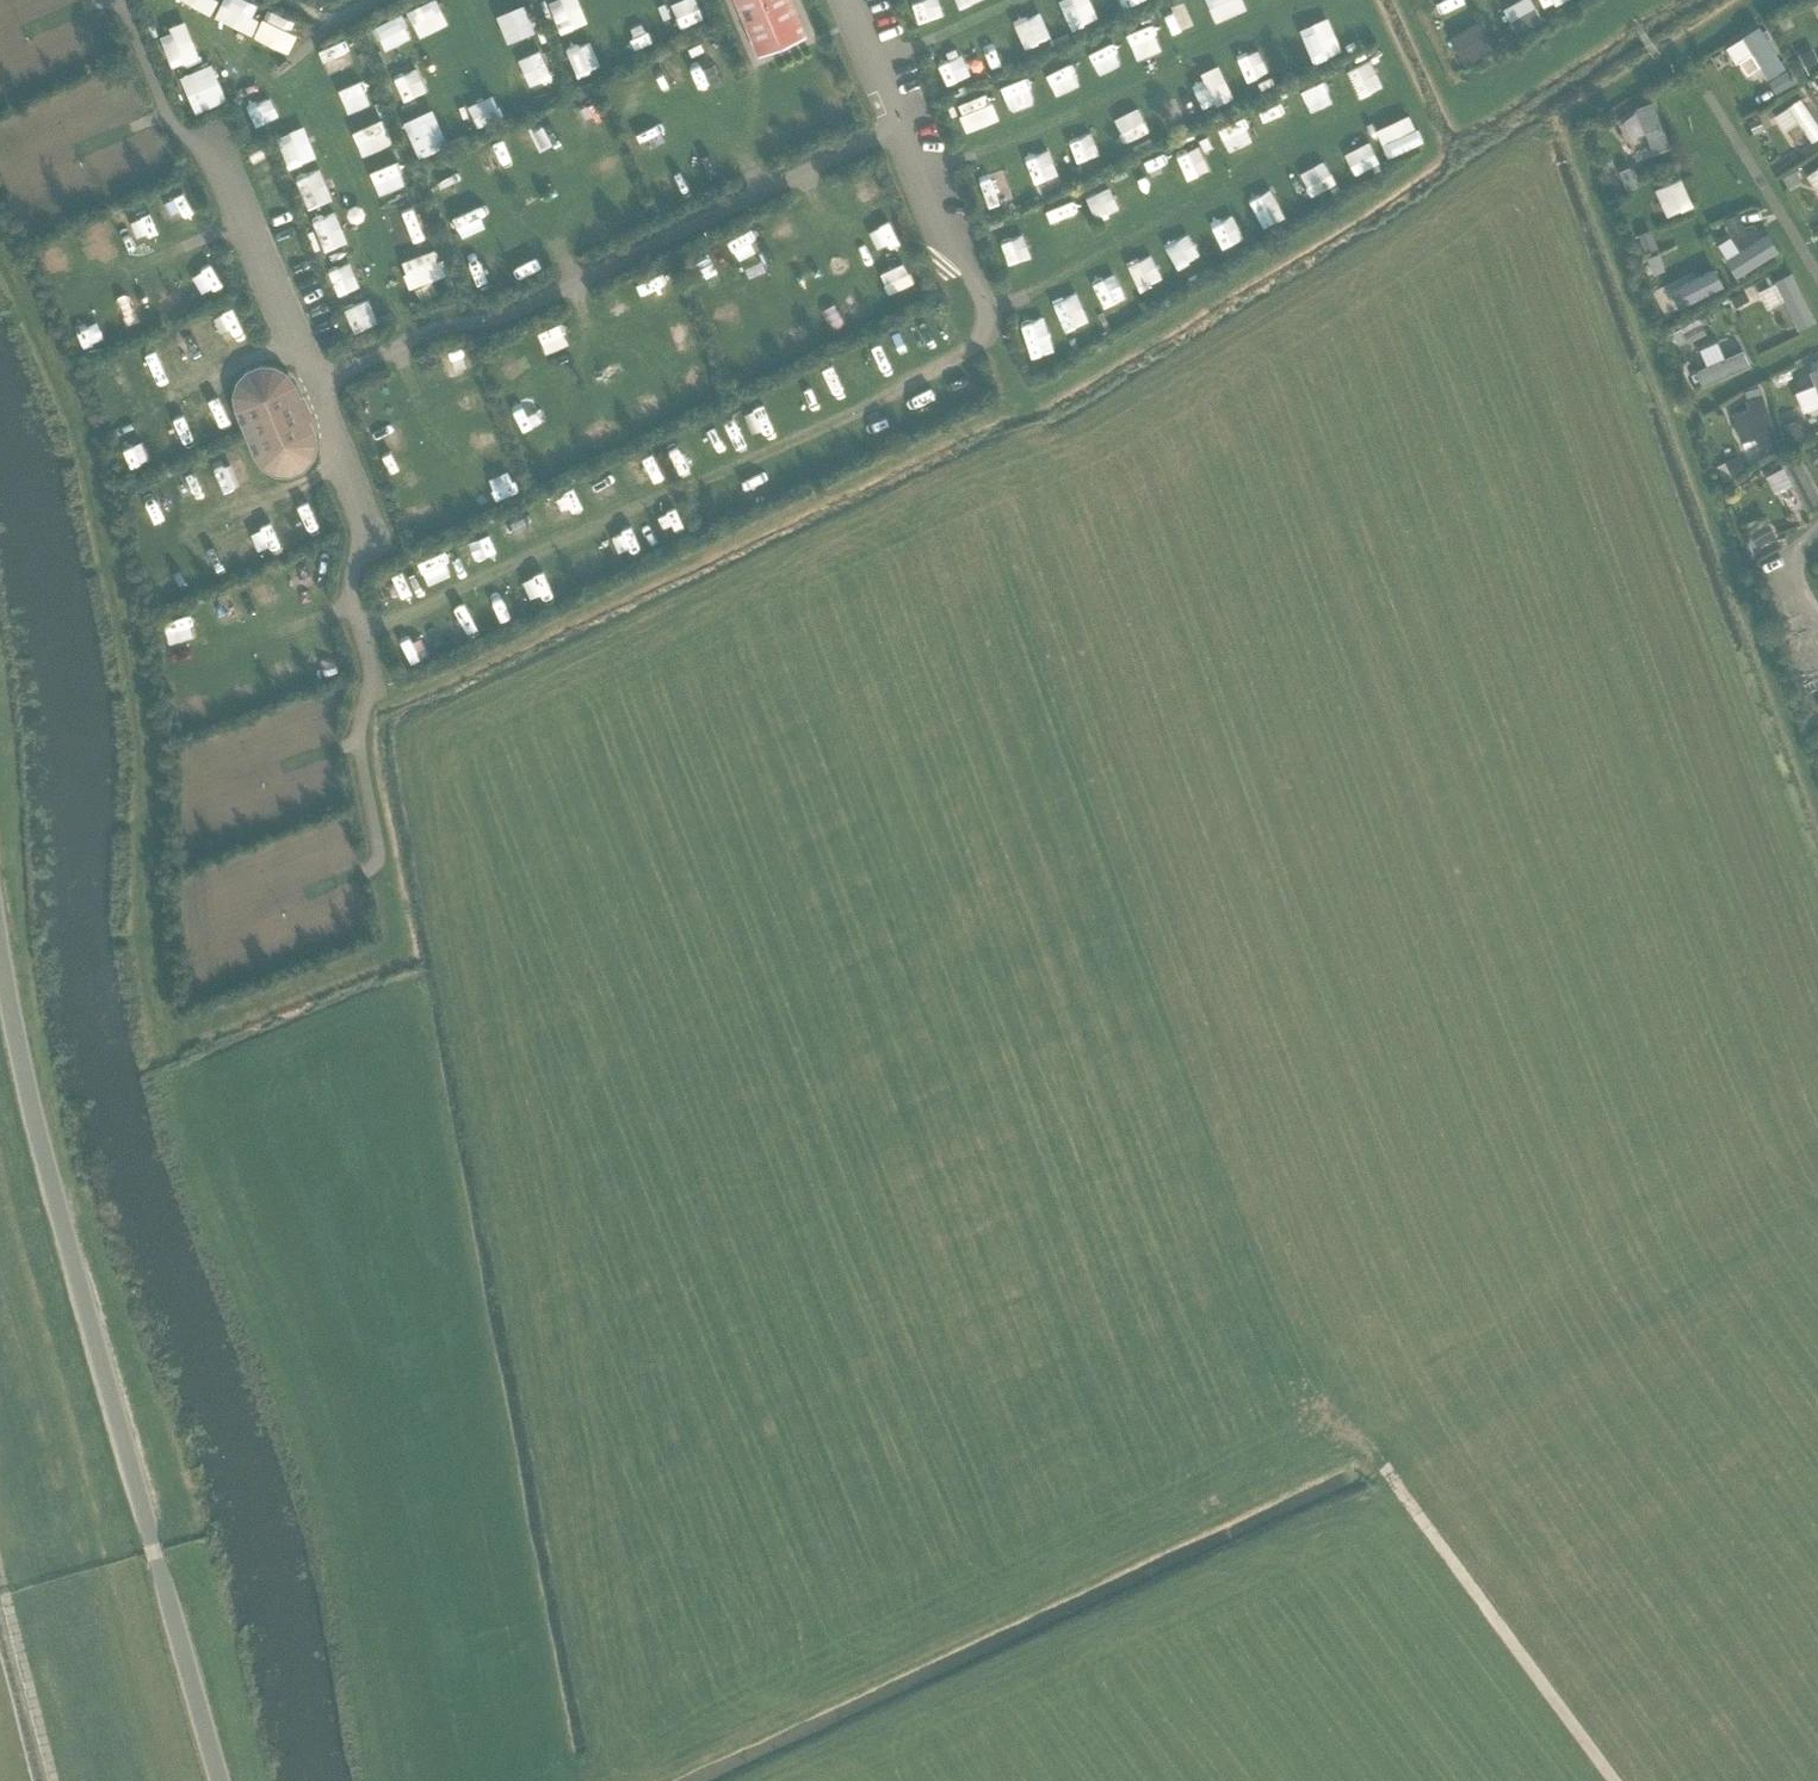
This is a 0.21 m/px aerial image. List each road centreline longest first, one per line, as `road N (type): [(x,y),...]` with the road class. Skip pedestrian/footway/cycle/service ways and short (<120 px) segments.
road 1 (tertiary): [(222,1780),(26,1090),(0,948)]
road 2 (track): [(365,631),(842,415),(965,346)]
road 3 (track): [(1028,296),(1405,85)]
road 4 (track): [(975,154),(1310,0)]
road 5 (track): [(342,460),(146,548)]
road 6 (track): [(381,862),(187,927)]
road 7 (track): [(246,215),(65,300)]
road 8 (track): [(296,337),(114,417)]
road 9 (track): [(358,736),(182,796)]
road 10 (track): [(165,111),(10,181)]
road 11 (track): [(349,601),(201,659)]

